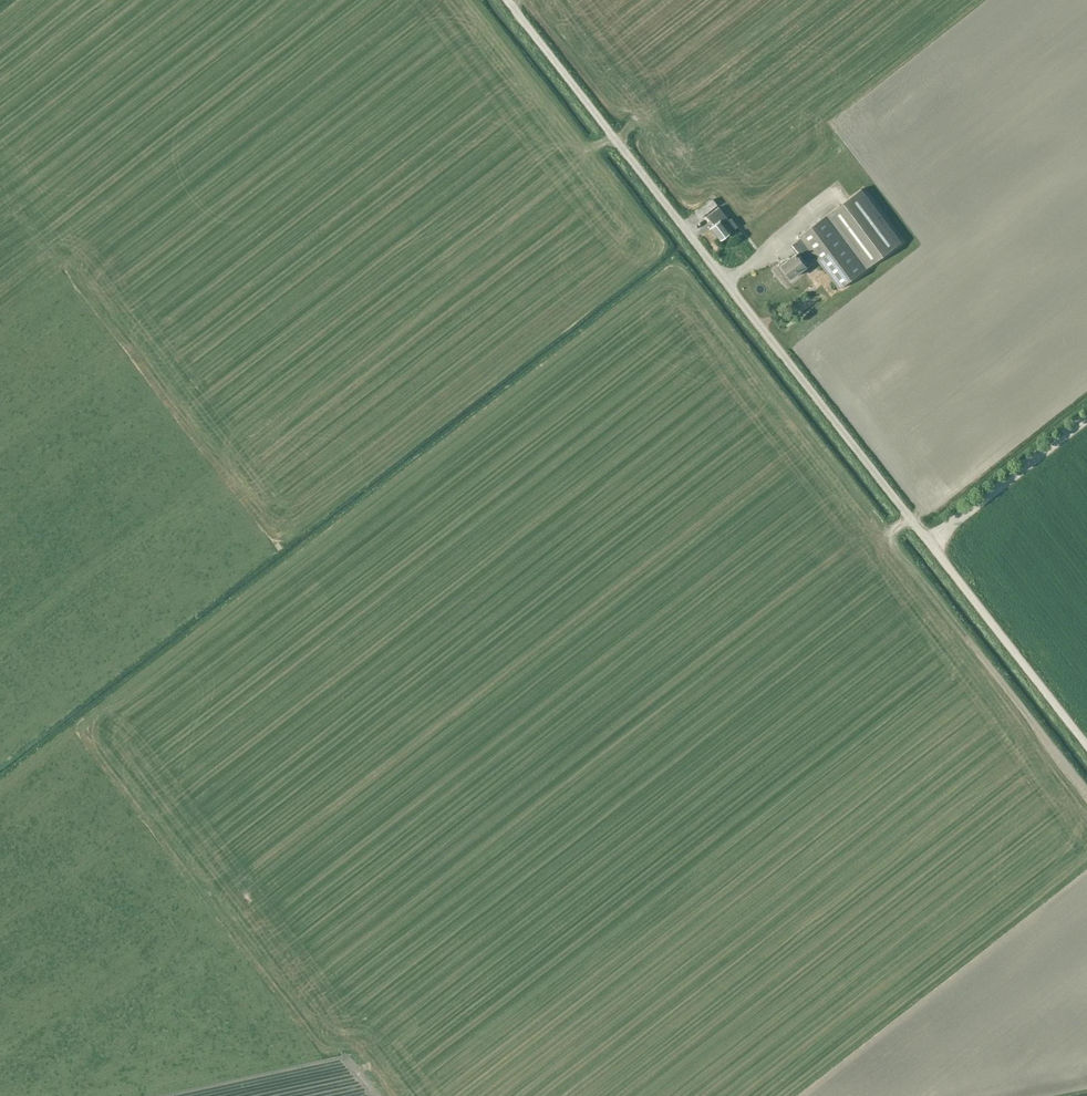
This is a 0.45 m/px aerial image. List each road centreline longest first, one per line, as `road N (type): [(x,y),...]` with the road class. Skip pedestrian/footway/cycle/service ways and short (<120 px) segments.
road 1 (unclassified): [(1086,745),(506,0)]

